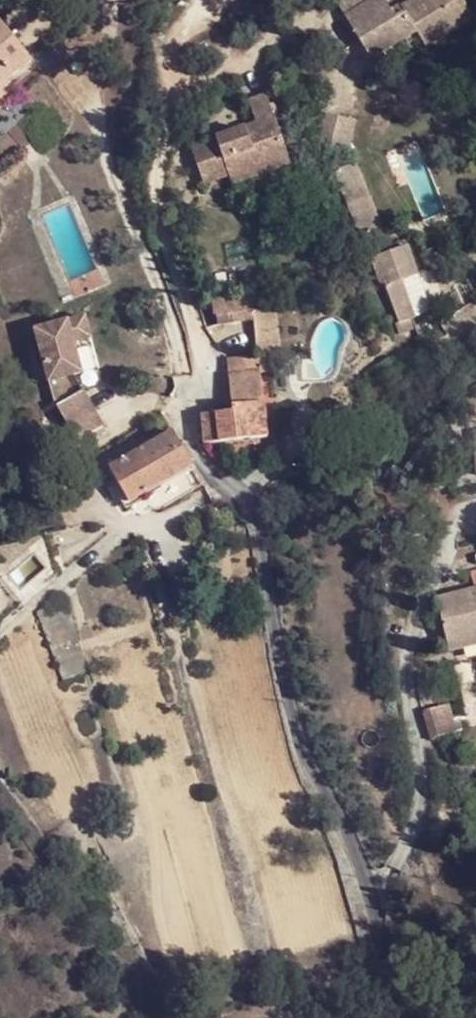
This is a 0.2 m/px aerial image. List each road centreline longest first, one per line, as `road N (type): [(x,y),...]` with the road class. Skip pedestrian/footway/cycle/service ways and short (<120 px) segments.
road 1 (residential): [(162,223),(204,363),(192,433),(256,525),(297,731),(362,866),(394,1017)]

